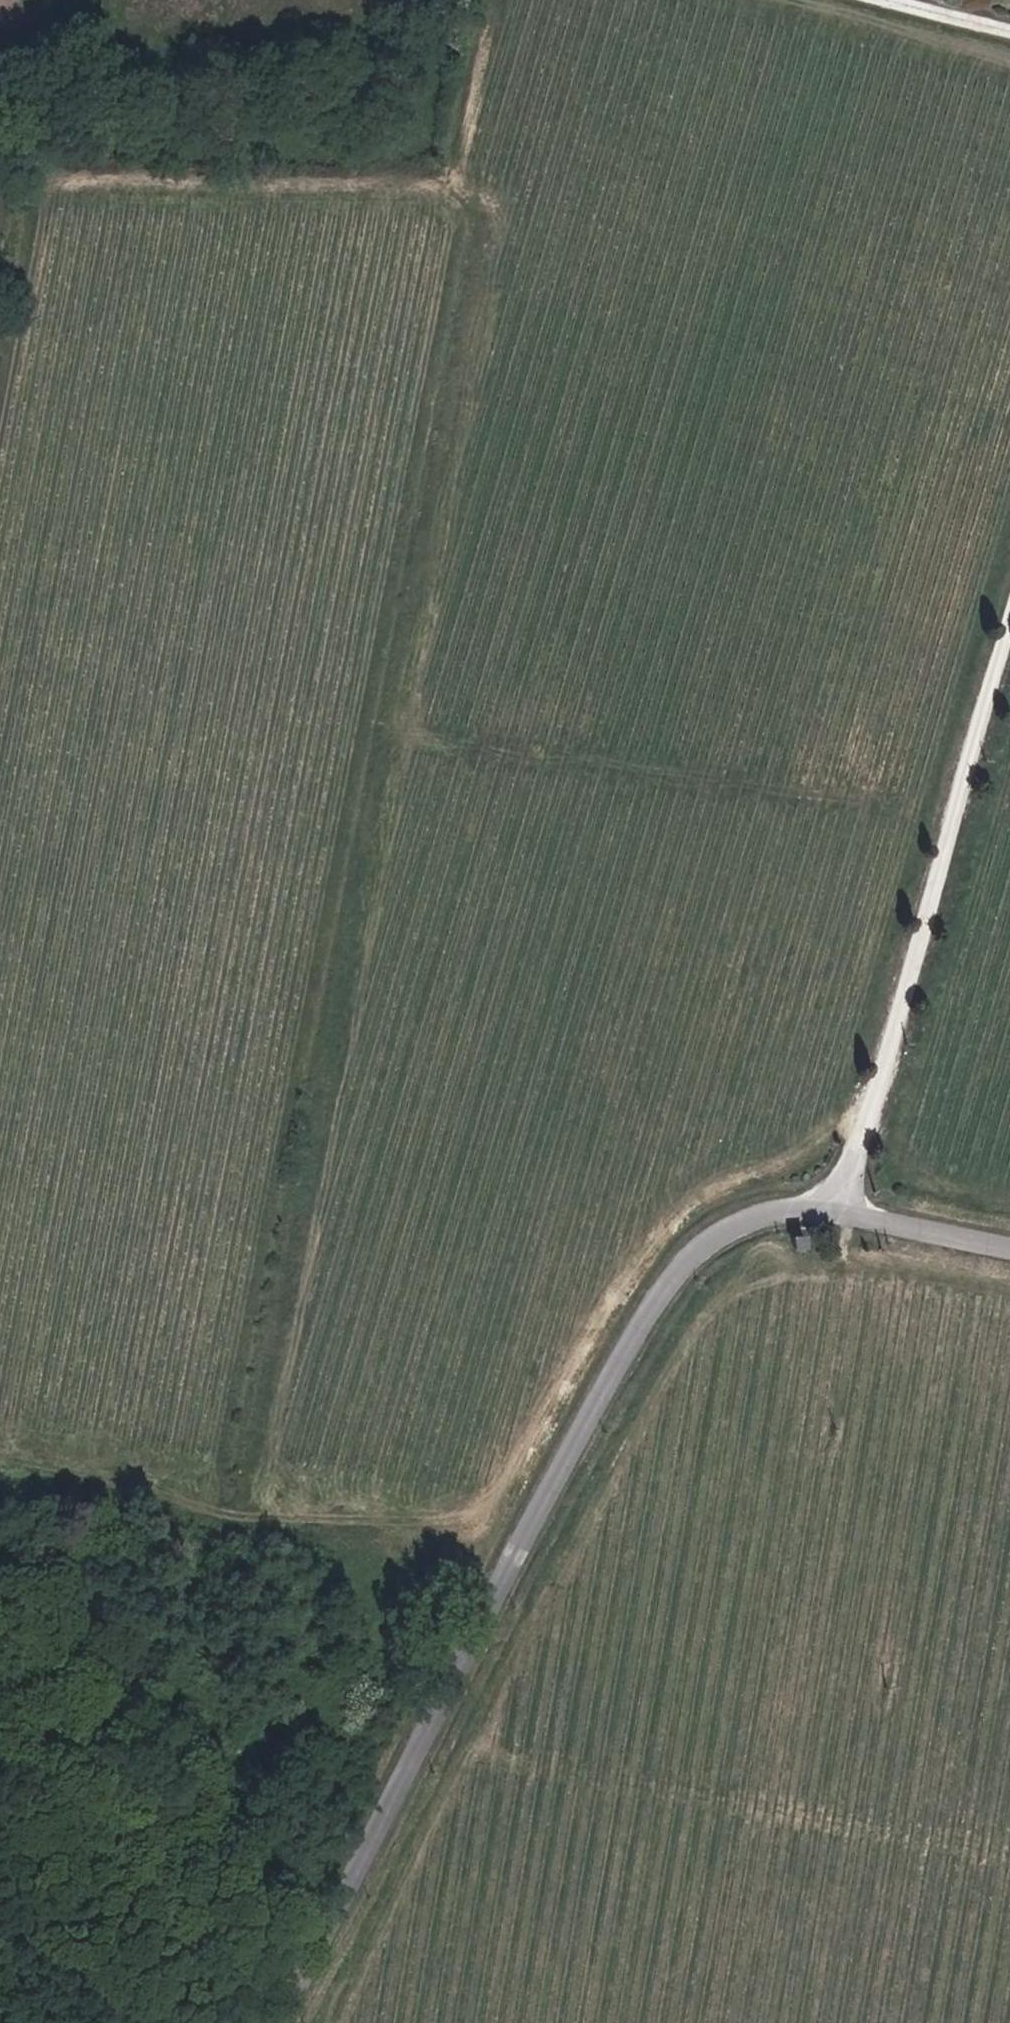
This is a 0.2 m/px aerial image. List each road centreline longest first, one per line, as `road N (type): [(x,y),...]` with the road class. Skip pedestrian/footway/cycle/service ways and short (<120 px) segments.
road 1 (unclassified): [(1009,1246),(839,1212),(761,1222),(709,1247),(676,1283),(409,1774),(289,2022)]
road 2 (track): [(864,1129),(851,1055),(863,999),(1009,511)]

